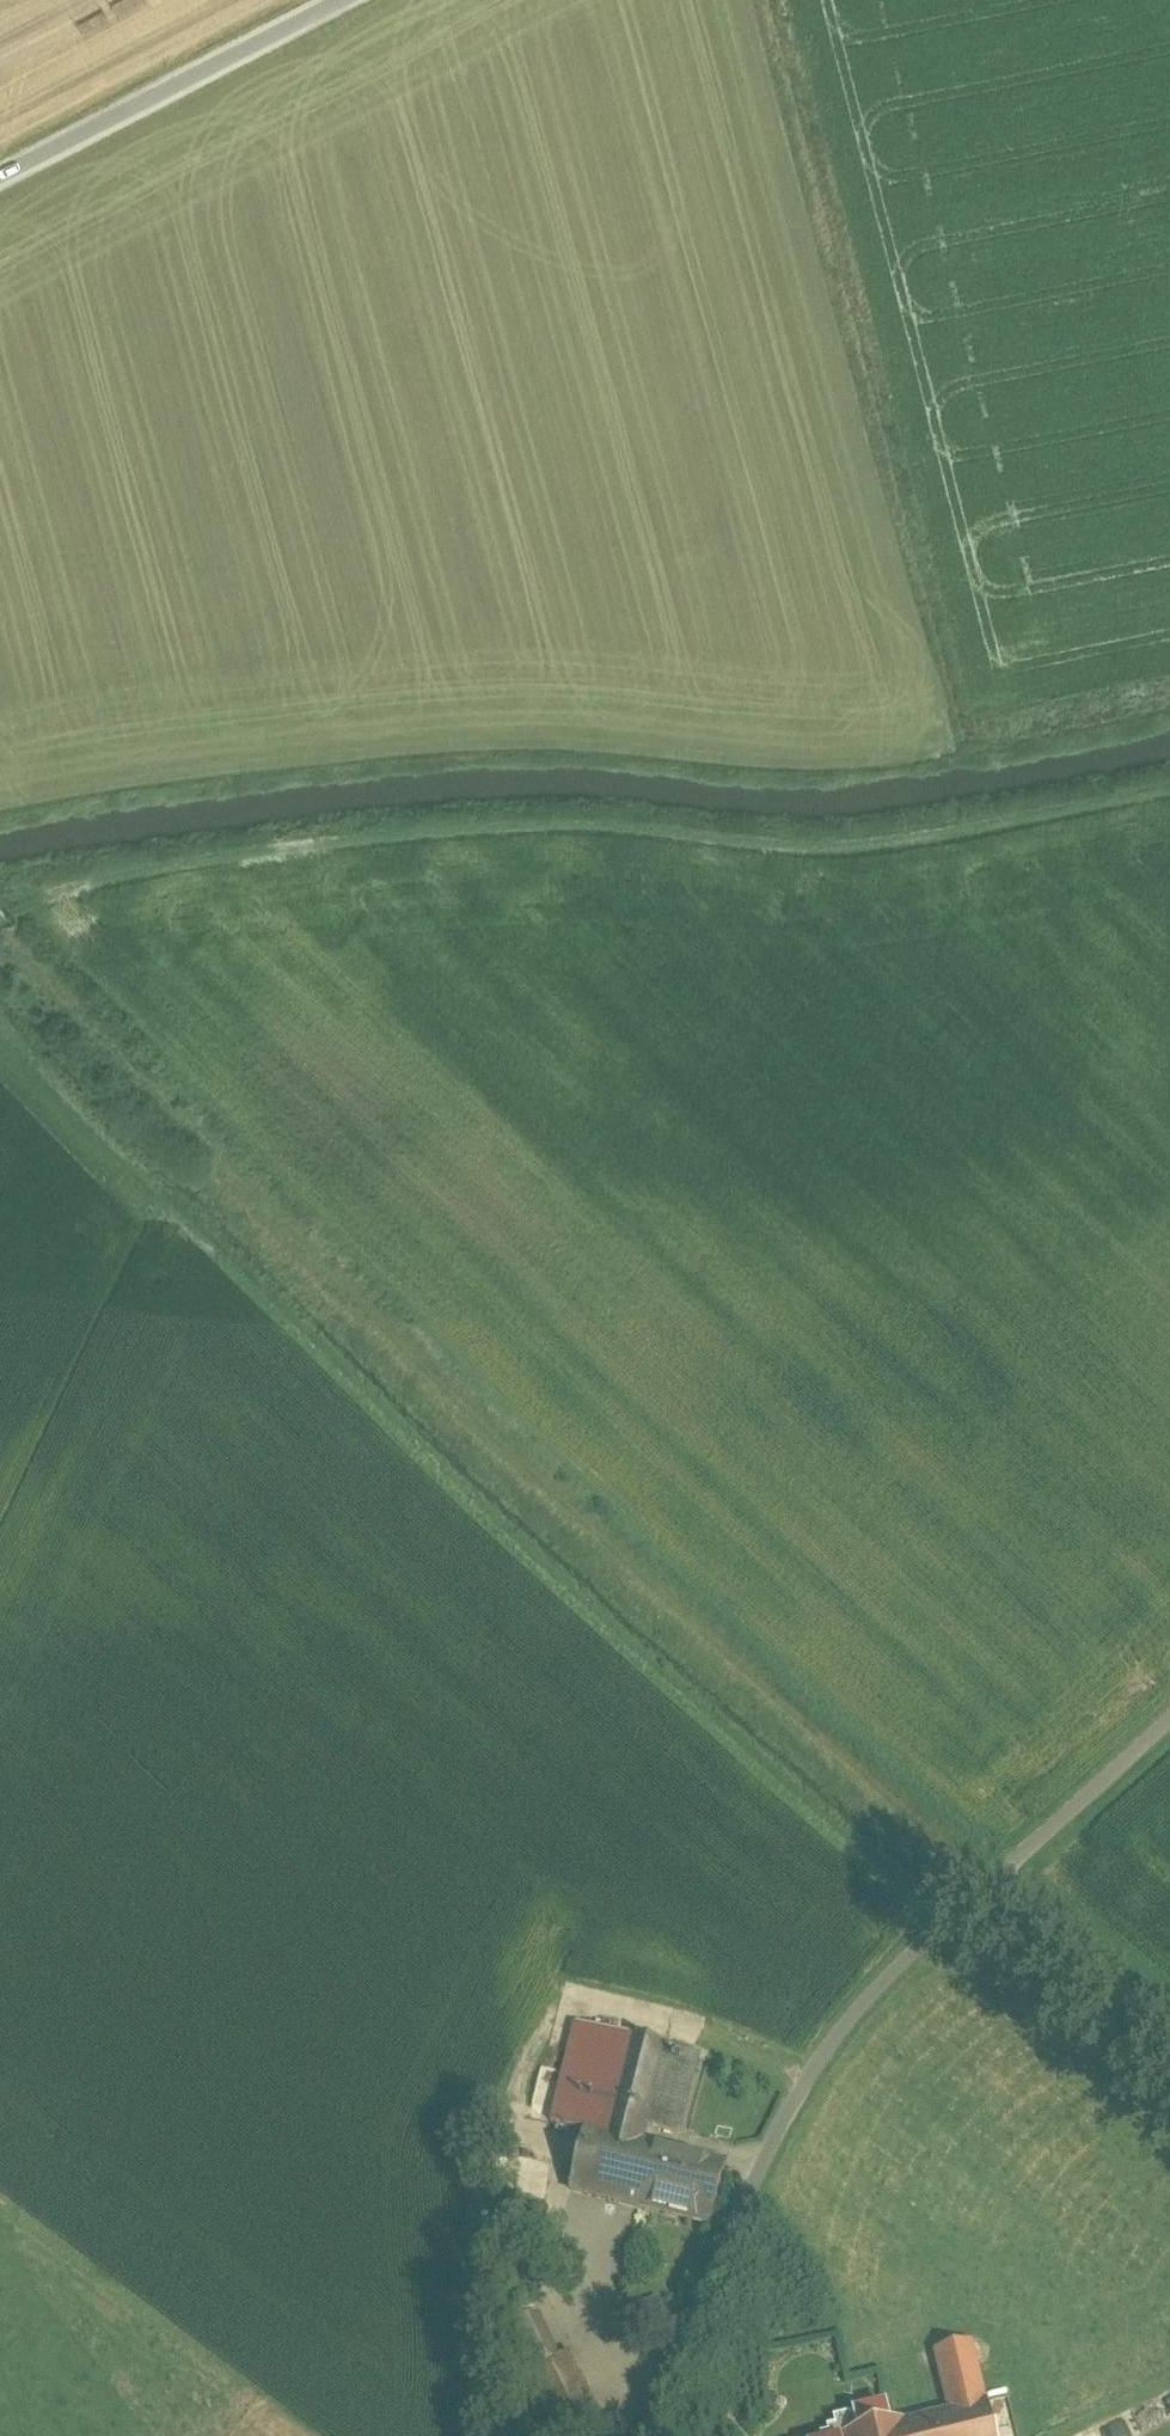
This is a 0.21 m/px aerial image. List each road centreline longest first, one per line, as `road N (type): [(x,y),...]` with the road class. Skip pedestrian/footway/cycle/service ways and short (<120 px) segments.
road 1 (unclassified): [(637,2435),(756,2173),(852,2020),(1169,1716)]
road 2 (unclassified): [(0,176),(346,0)]

